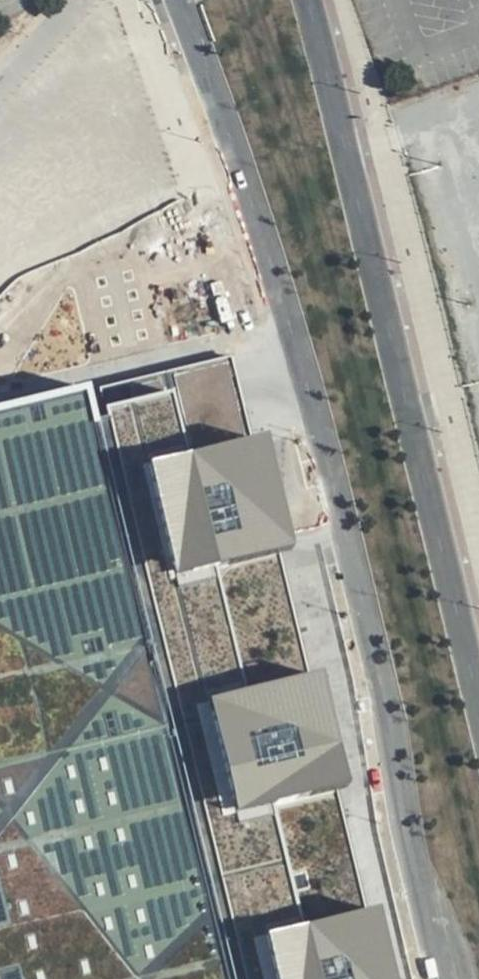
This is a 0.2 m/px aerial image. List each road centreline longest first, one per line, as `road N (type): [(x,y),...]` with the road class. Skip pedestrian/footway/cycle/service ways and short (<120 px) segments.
road 1 (secondary): [(174,0),(314,439),(378,687),(437,978)]
road 2 (secondary): [(478,700),(306,0)]

